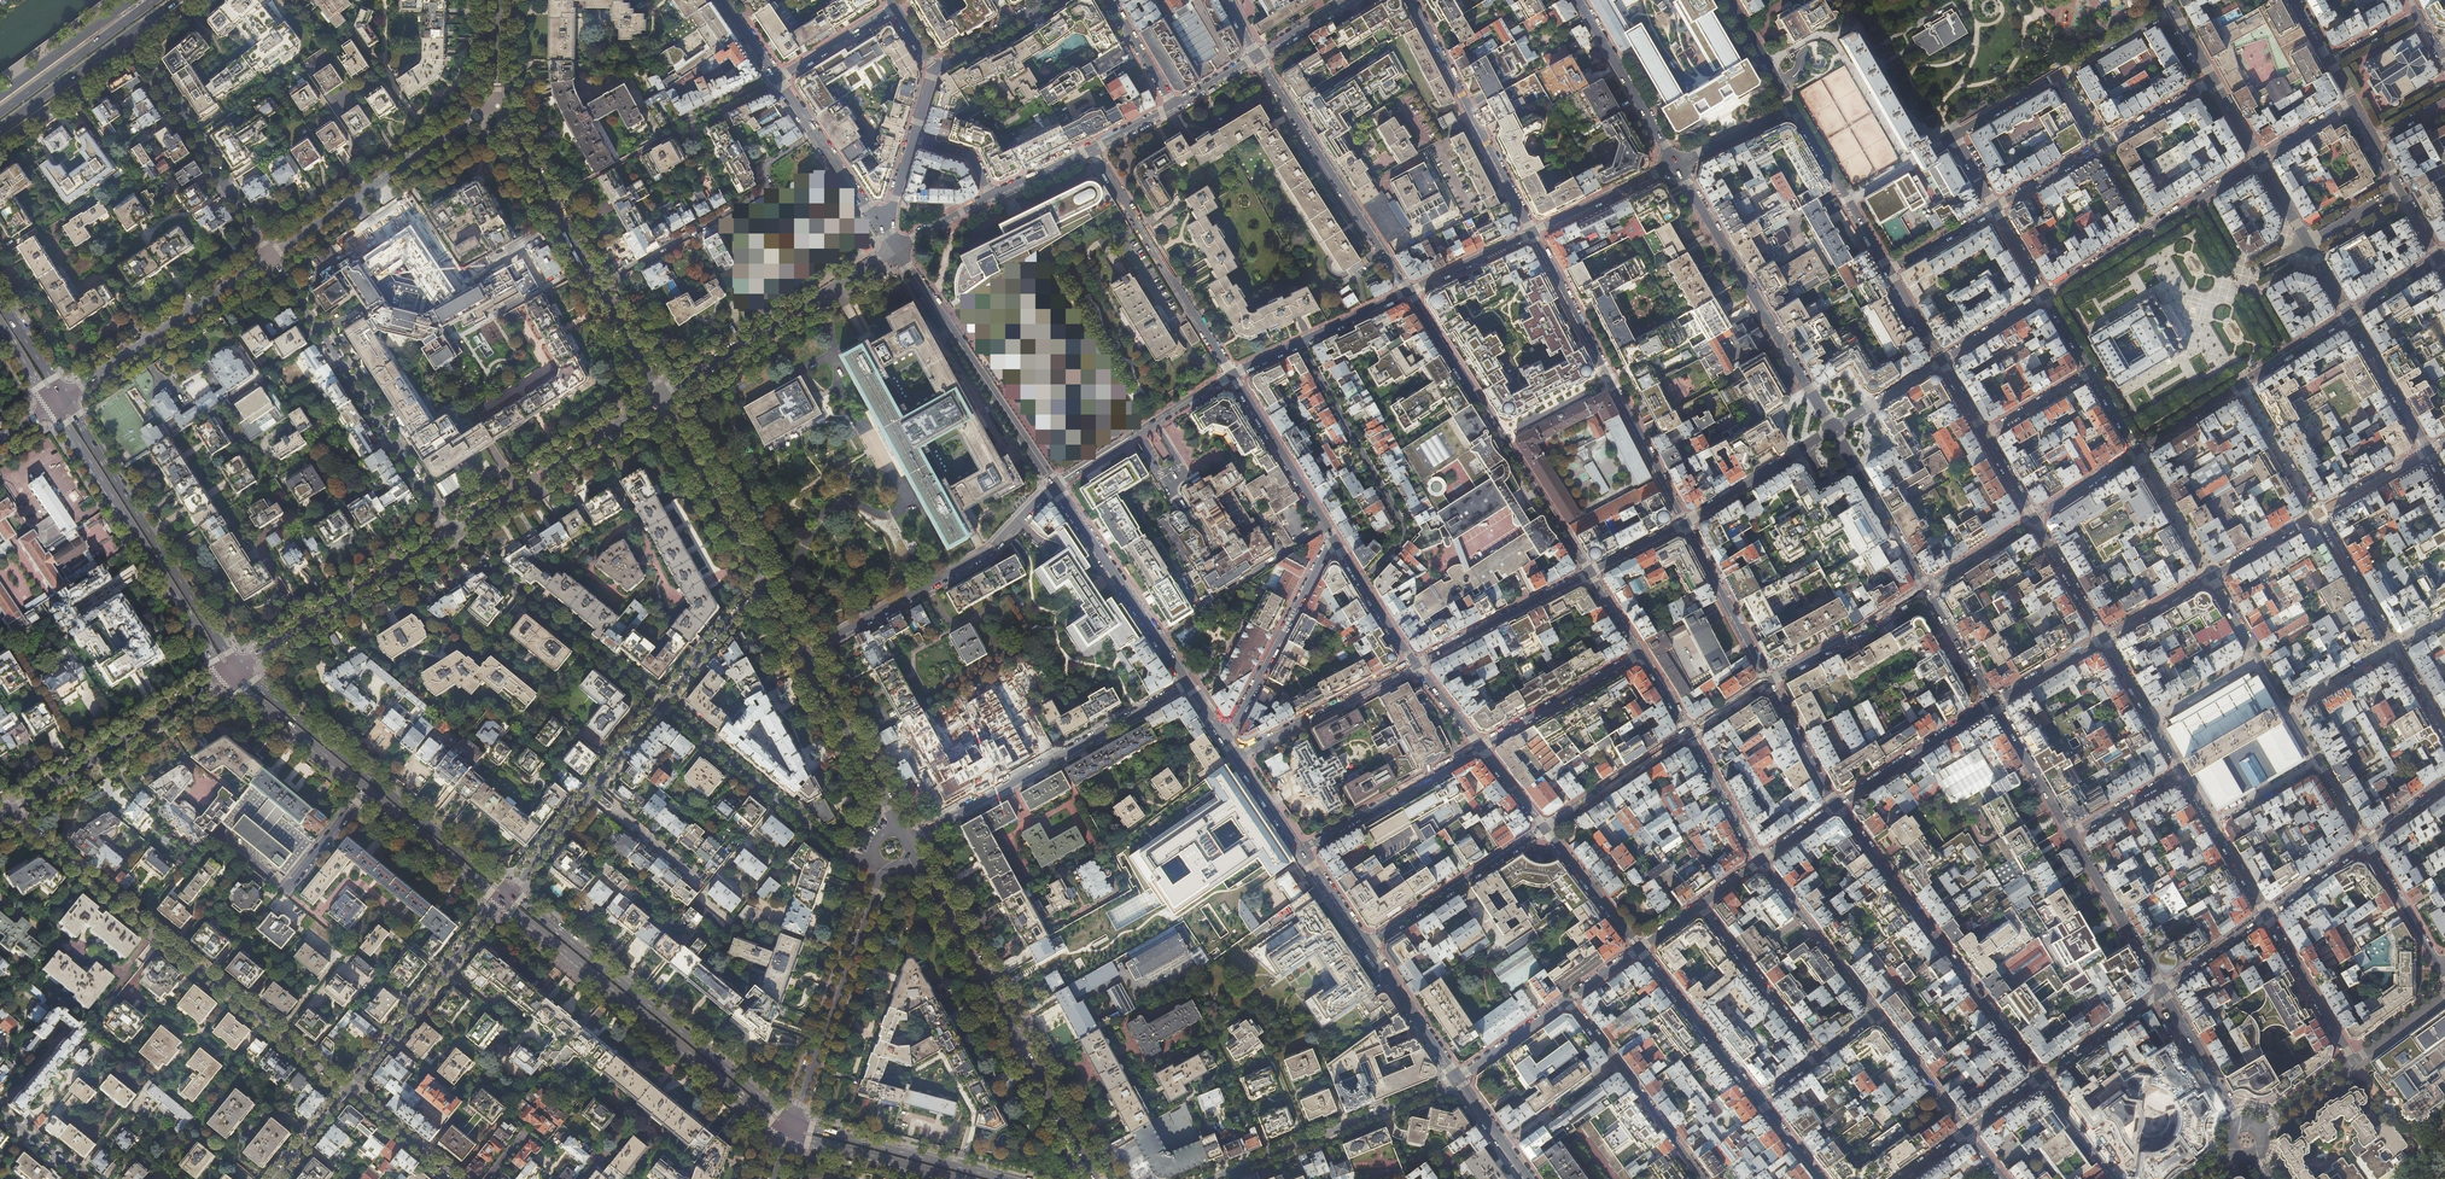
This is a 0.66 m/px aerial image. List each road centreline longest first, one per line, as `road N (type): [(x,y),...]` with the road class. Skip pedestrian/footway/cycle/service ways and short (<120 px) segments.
road 1 (residential): [(12,813),(350,1090)]
road 2 (tertiary): [(1097,1178),(916,856)]
road 3 (primary): [(501,902),(788,1134)]
road 4 (primary): [(793,1120),(510,891)]
road 5 (primary): [(510,891),(241,665)]
road 6 (residential): [(1835,807),(2040,1079)]
road 7 (residential): [(1591,573),(1409,291)]
road 8 (residential): [(271,256),(452,530)]
road 9 (residential): [(1533,232),(1685,523)]
road 10 (primary): [(241,665),(64,396)]
road 11 (residential): [(908,841),(1188,683)]
road 12 (primary): [(51,406),(224,675)]
road 13 (secondary): [(1676,164),(1833,430)]
road 14 (residential): [(1054,485),(992,550),(806,655)]
road 15 (tertiary): [(895,248),(1054,485)]
road 16 (residential): [(598,285),(769,191),(765,166),(815,133)]
road 17 (residential): [(1409,291),(1257,56)]
road 18 (residential): [(1301,343),(1403,530),(1363,583)]
road 19 (tertiary): [(661,394),(895,248)]
road 20 (residential): [(662,706),(452,530)]
road 21 (residential): [(271,256),(499,106)]
road 22 (residential): [(1092,148),(1232,374)]
road 23 (residential): [(884,871),(793,1120)]
road 24 (unclassified): [(1215,1178),(1459,1077)]
road 25 (residential): [(871,866),(662,706)]
road 26 (residential): [(1412,0),(1533,232)]
road 27 (tertiary): [(12,813),(224,675)]
road 28 (residential): [(2318,514),(2444,732)]
road 29 (residential): [(2046,295),(2259,162)]
road 30 (residential): [(134,46),(271,256)]
road 31 (tertiary): [(241,665),(452,530)]
road 32 (residential): [(64,396),(271,256)]
road 33 (tertiary): [(452,530),(661,394)]
road 34 (residential): [(501,902),(350,1090)]
road 35 (tertiary): [(1054,485),(1188,683)]
road 36 (residential): [(1333,538),(1225,739)]
road 37 (tertiary): [(766,586),(661,394)]
road 38 (primary): [(1003,1178),(793,1120)]
road 39 (primary): [(0,128),(175,0)]
road 40 (residential): [(2366,842),(2258,659)]
road 41 (residential): [(1544,829),(1366,943)]
road 42 (residential): [(1054,485),(1232,374)]
road 43 (residential): [(1302,851),(1480,747)]
road 44 (residential): [(1995,209),(1954,138),(2060,76)]
road 45 (tertiary): [(598,285),(499,106)]
road 46 (residential): [(1238,757),(1415,665)]
road 47 (residential): [(1415,665),(1591,573)]
road 48 (tertiary): [(900,826),(806,655)]
road 49 (residential): [(1876,1016),(1759,863)]
road 50 (residential): [(1232,374),(1333,538)]
road 51 (residential): [(1817,1055),(1700,904)]
road 52 (residential): [(1639,949),(1757,1099)]
road 53 (secondary): [(1579,0),(1676,164)]
road 54 (residential): [(1835,807),(1993,702)]
road 55 (primary): [(153,0),(0,112)]
road 56 (residential): [(1792,109),(1888,272)]
road 57 (residential): [(1480,747),(1642,653)]
road 58 (residential): [(1927,589),(1768,683)]
road 59 (secondary): [(1833,430),(1927,589)]
road 60 (primary): [(224,675),(366,792)]
road 61 (secondary): [(2071,835),(2163,992)]
road 62 (residential): [(1685,523),(1768,683)]
road 63 (residential): [(1685,523),(1833,430)]
road 64 (residential): [(1689,732),(1544,829)]
road 65 (primary): [(366,792),(501,902)]
road 66 (residential): [(2266,914),(2353,1061)]
road 67 (primary): [(788,1134),(953,1178)]
road 68 (primary): [(0,145),(134,46)]
road 69 (residential): [(2183,771),(2266,914)]
road 70 (primary): [(135,0),(0,95)]
road 71 (tertiary): [(1366,943),(1459,1077)]
road 72 (residential): [(766,586),(662,706)]
road 73 (residential): [(1676,164),(1533,232)]
road 74 (residential): [(2427,450),(2349,316)]
road 75 (secondary): [(1993,702),(2071,835)]
road 76 (residential): [(1544,829),(1639,949)]
road 77 (secondary): [(2163,992),(2238,1124)]
road 78 (residential): [(2163,992),(2040,1079)]
road 79 (residential): [(2242,384),(2318,514)]
road 80 (residential): [(1759,863),(1689,732)]
road 81 (residential): [(2442,969),(2366,842)]
road 82 (residential): [(1966,1133),(1876,1016)]
road 83 (residential): [(1704,1178),(1617,1062)]
road 84 (residential): [(2210,576),(2139,451)]
road 85 (residential): [(1768,683),(1835,807)]
road 86 (residential): [(350,1090),(459,1178)]
road 87 (residential): [(1617,1062),(1505,1144)]
road 88 (residential): [(2035,518),(2104,638)]
road 89 (residential): [(895,7),(778,79)]
road 90 (residential): [(1533,232),(1409,291)]
road 91 (residential): [(1459,1077),(1569,999)]
road 92 (residential): [(1047,0),(934,68)]
road 93 (residential): [(2060,76),(2173,10)]
road 94 (secondary): [(1927,589),(1993,702)]
road 95 (residential): [(2035,518),(1927,589)]
road 96 (residential): [(2266,914),(2163,992)]
road 97 (residential): [(1833,430),(1942,361)]
road 98 (residential): [(2183,771),(2071,835)]
road 99 (residential): [(1676,164),(1792,109)]
road 100 (residential): [(1993,702),(2104,638)]
road 101 (residential): [(285,891),(366,792)]
road 102 (residential): [(2213,81),(2103,146)]
road 103 (residential): [(2349,316),(2242,384)]
road 104 (residential): [(2318,514),(2427,450)]
road 105 (tertiary): [(661,394),(598,285)]
road 106 (residential): [(2040,1079),(2117,1178)]
road 107 (residential): [(1730,0),(1792,109)]
road 108 (residential): [(2103,146),(1995,209)]
road 109 (residential): [(2210,576),(2318,514)]
road 110 (residential): [(1995,209),(1888,272)]
road 111 (residential): [(1110,0),(1174,106)]
road 112 (residential): [(1986,435),(2092,371)]
road 113 (residential): [(2139,451),(2035,518)]
road 114 (residential): [(2366,842),(2266,914)]
road 115 (residential): [(1942,361),(2046,295)]
road 116 (residential): [(588,796),(510,891)]
road 117 (residential): [(2242,384),(2139,451)]
road 118 (residential): [(2104,638),(2210,576)]
road 119 (residential): [(2258,659),(2153,719)]

